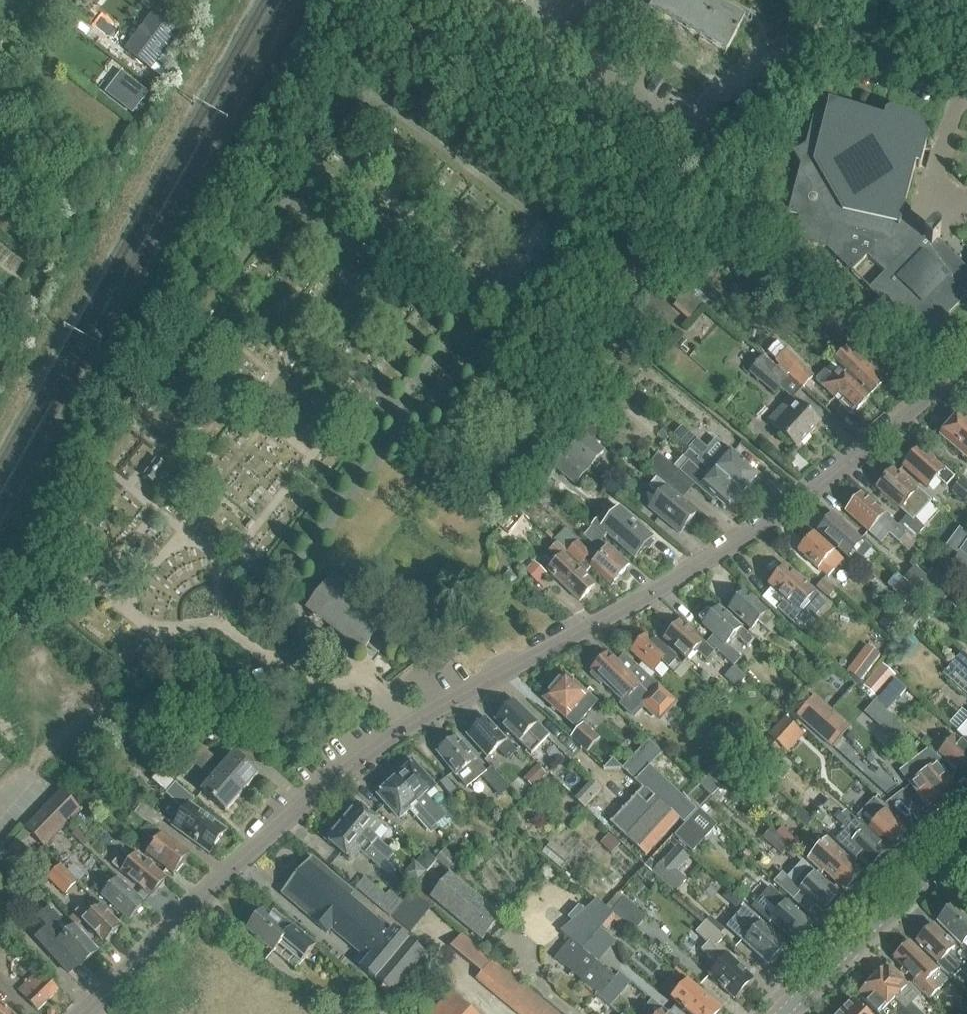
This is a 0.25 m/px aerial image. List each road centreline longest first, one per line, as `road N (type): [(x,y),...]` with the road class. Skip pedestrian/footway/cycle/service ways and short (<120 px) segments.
road 1 (residential): [(89,1009),(218,879),(430,709),(669,586),(809,496),(966,367)]
road 2 (residential): [(966,86),(932,69),(779,49),(740,69),(685,125),(668,130),(526,6)]
road 3 (residential): [(777,1013),(966,839)]

